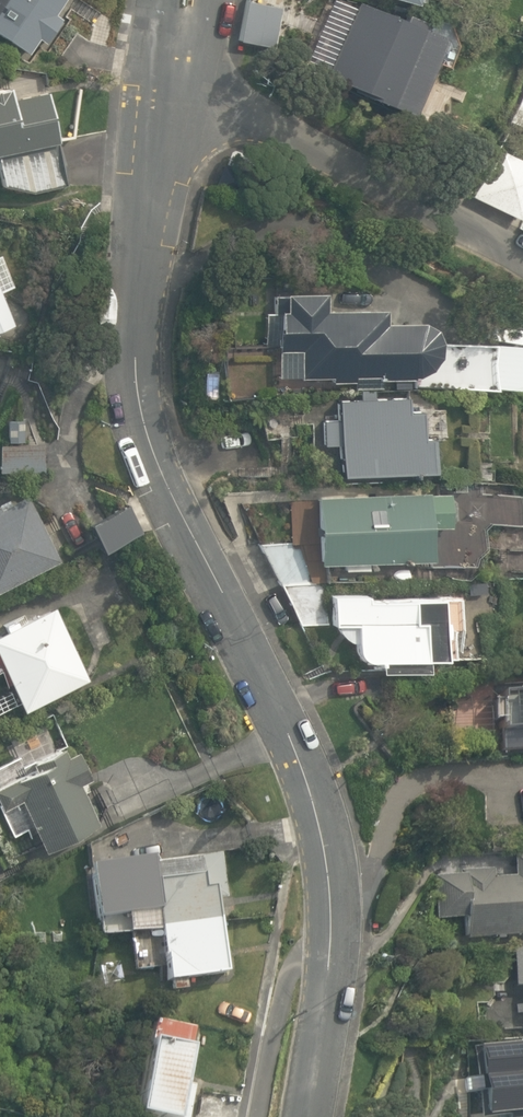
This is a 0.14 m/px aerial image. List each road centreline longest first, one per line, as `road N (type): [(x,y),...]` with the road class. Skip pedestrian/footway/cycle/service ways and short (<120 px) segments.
road 1 (residential): [(306,1116),(327,957),(317,823),(300,759),(151,453),(136,394),(132,332),(153,97)]
road 2 (residential): [(522,250),(319,149),(153,97)]

